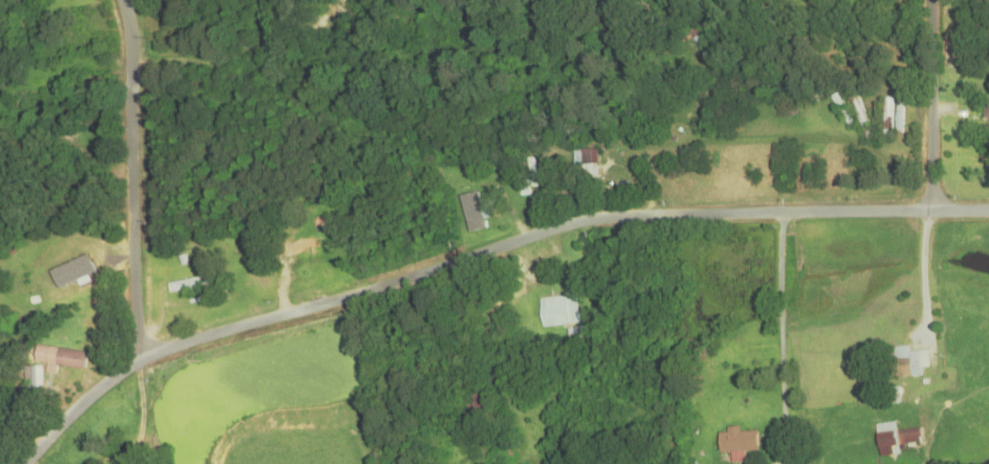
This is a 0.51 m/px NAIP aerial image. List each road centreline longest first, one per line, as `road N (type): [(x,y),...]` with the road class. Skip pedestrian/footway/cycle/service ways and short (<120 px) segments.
road 1 (residential): [(988,208),(595,217),(138,362)]
road 2 (residential): [(118,0),(132,67),(138,362)]
road 3 (residential): [(933,209),(931,0)]
road 4 (residential): [(138,362),(97,387),(26,463)]

